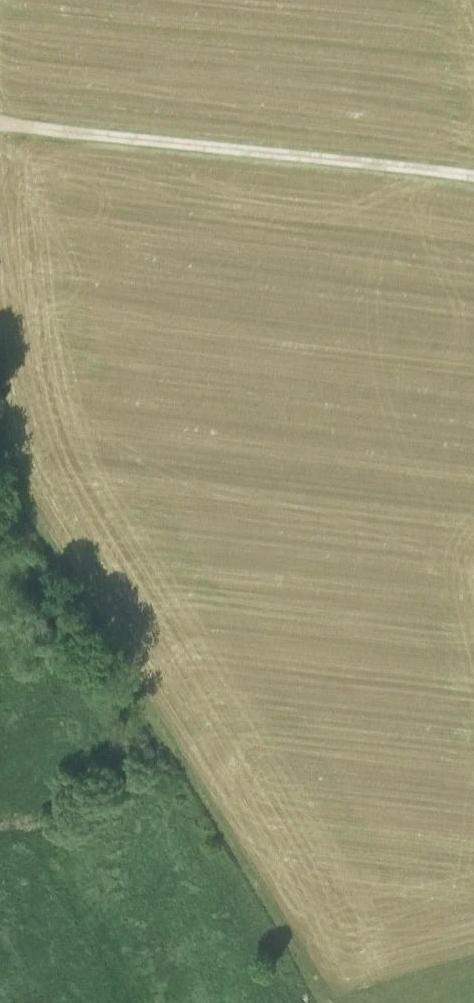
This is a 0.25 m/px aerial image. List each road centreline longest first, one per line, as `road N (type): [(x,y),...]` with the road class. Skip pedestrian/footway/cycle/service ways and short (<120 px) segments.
road 1 (track): [(0,448),(329,1002)]

